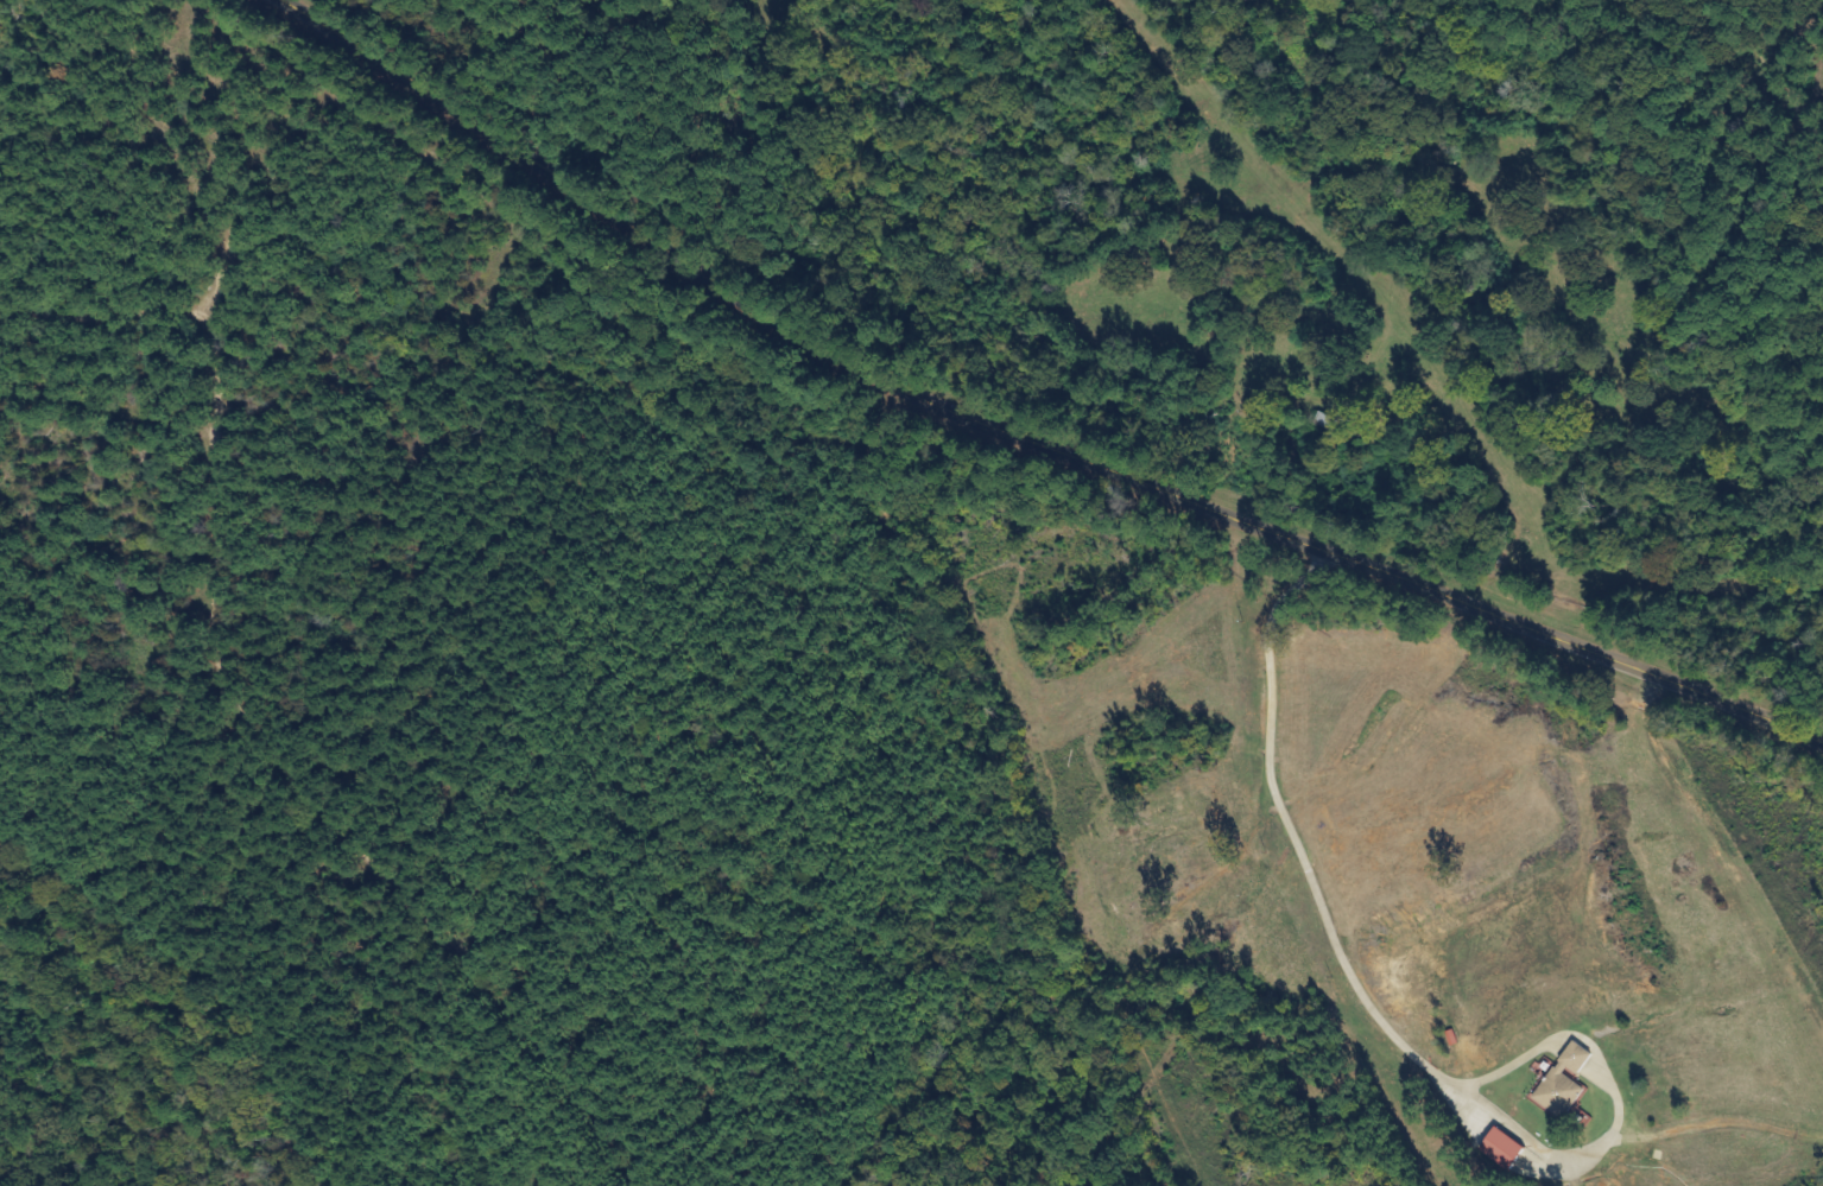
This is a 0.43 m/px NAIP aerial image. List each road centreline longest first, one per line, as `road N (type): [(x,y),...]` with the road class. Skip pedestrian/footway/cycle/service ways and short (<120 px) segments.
road 1 (tertiary): [(271,0),(746,316),(852,375),(962,424),(1580,647),(1822,752)]

